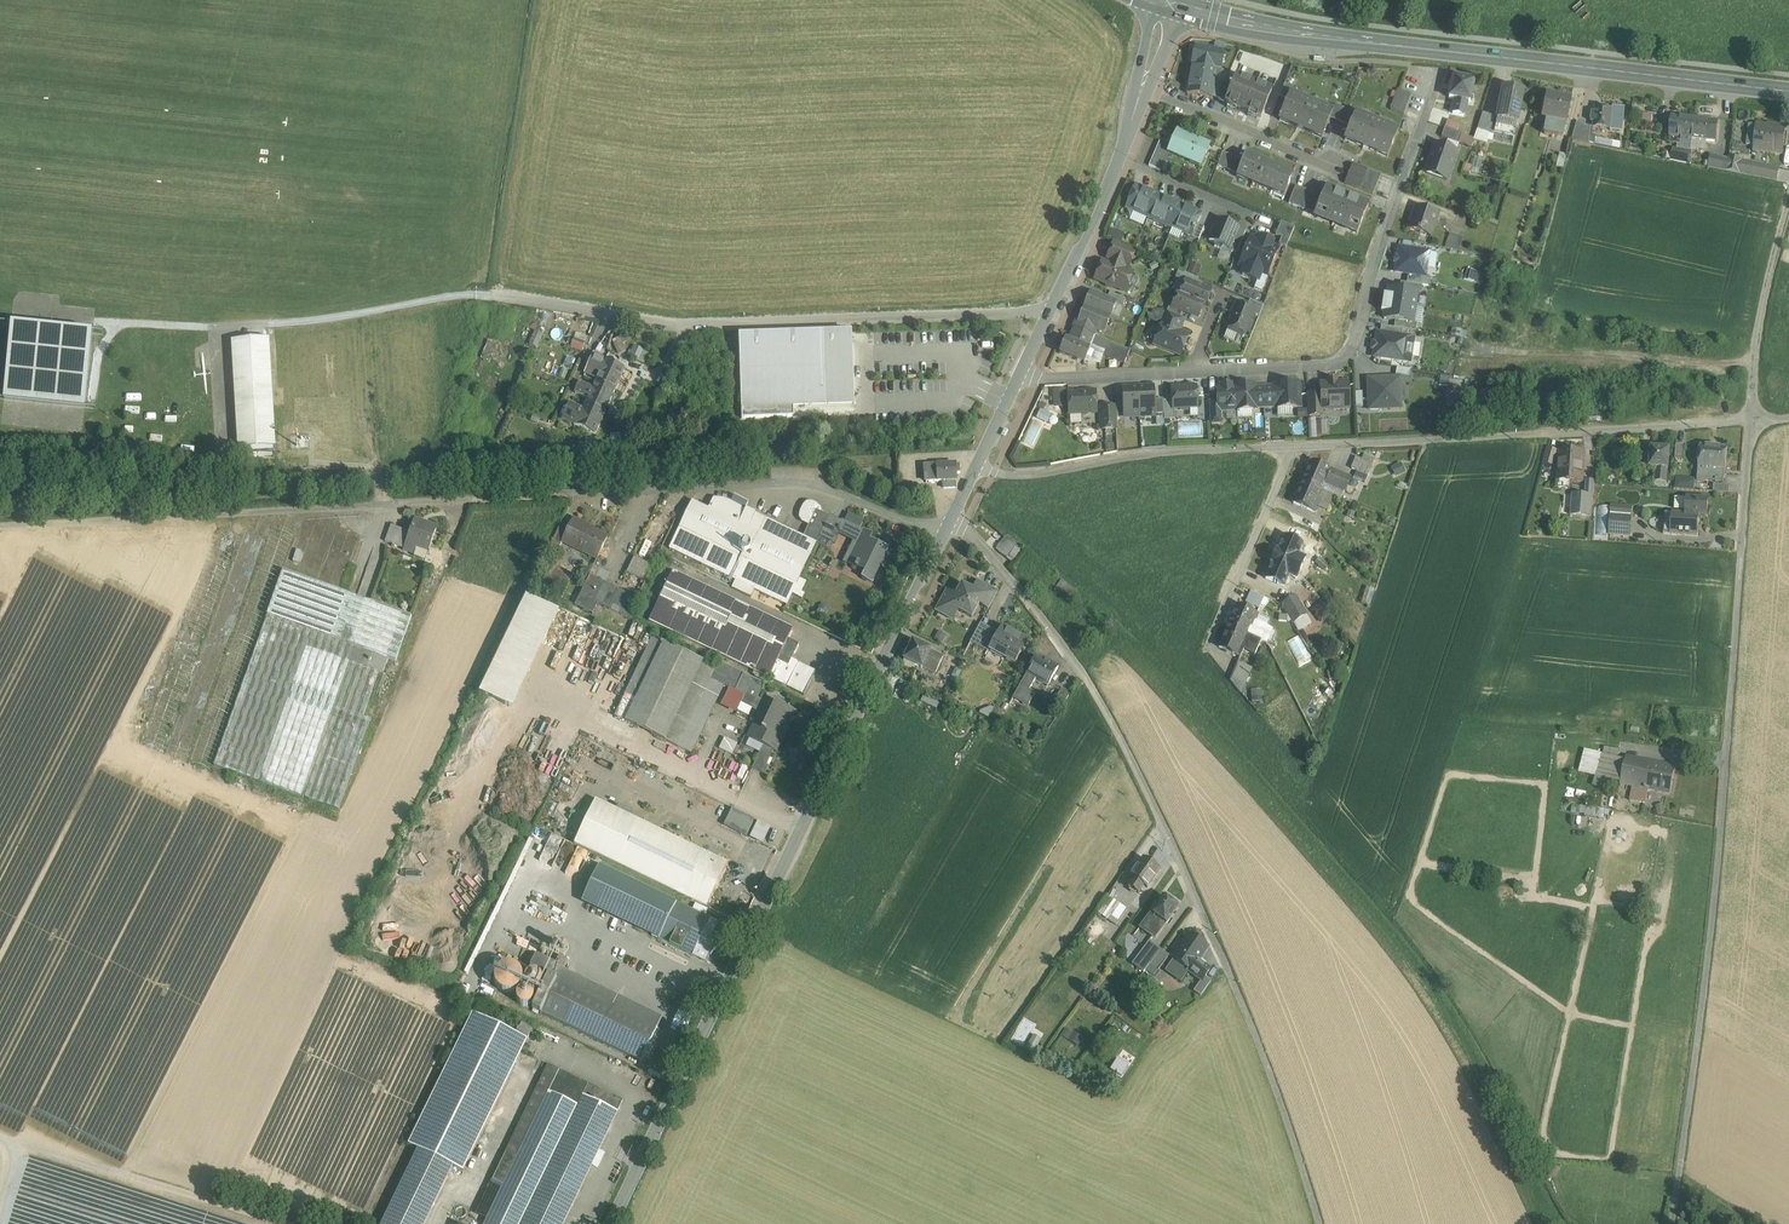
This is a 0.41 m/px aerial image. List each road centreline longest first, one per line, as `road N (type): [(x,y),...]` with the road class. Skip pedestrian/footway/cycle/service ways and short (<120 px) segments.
road 1 (unclassified): [(945,531),(779,477),(0,524)]
road 2 (residential): [(1671,1223),(1707,967),(1751,420)]
road 3 (residential): [(952,513),(1042,618),(1121,741),(1265,1058),(1320,1223)]
road 4 (tertiary): [(611,1223),(945,531)]
road 5 (primary): [(1788,92),(1330,38),(1170,4)]
road 6 (residential): [(1021,379),(1331,360),(1346,343),(1431,99),(1429,82)]
road 7 (residential): [(1751,420),(1290,448)]
road 8 (unclassified): [(654,370),(685,323),(1057,313)]
road 9 (residential): [(1290,448),(1155,453),(1046,475),(998,475),(978,464)]
road 10 (track): [(0,1138),(287,1223)]
road 11 (tertiary): [(1057,313),(1141,92)]
road 12 (residential): [(1751,420),(1757,341),(1788,205)]
road 13 (residential): [(1341,165),(1141,92)]
road 14 (residential): [(1290,448),(1211,639)]

